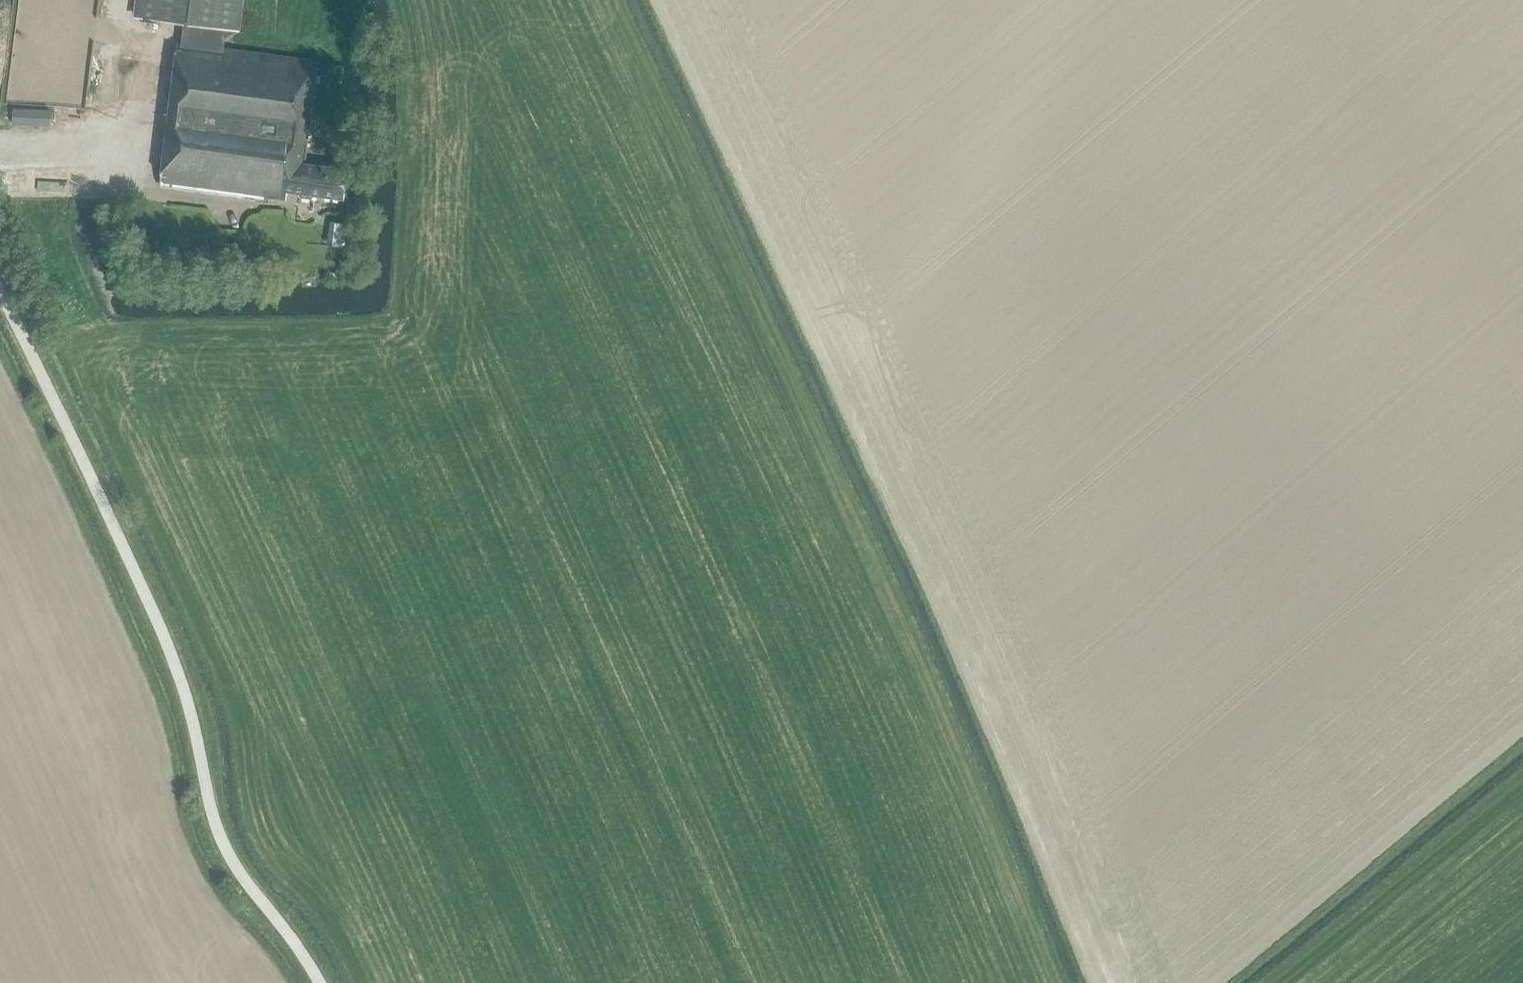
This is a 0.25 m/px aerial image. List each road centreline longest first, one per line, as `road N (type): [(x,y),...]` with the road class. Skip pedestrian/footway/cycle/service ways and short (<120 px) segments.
road 1 (unclassified): [(319,982),(219,836),(161,631),(0,292)]

